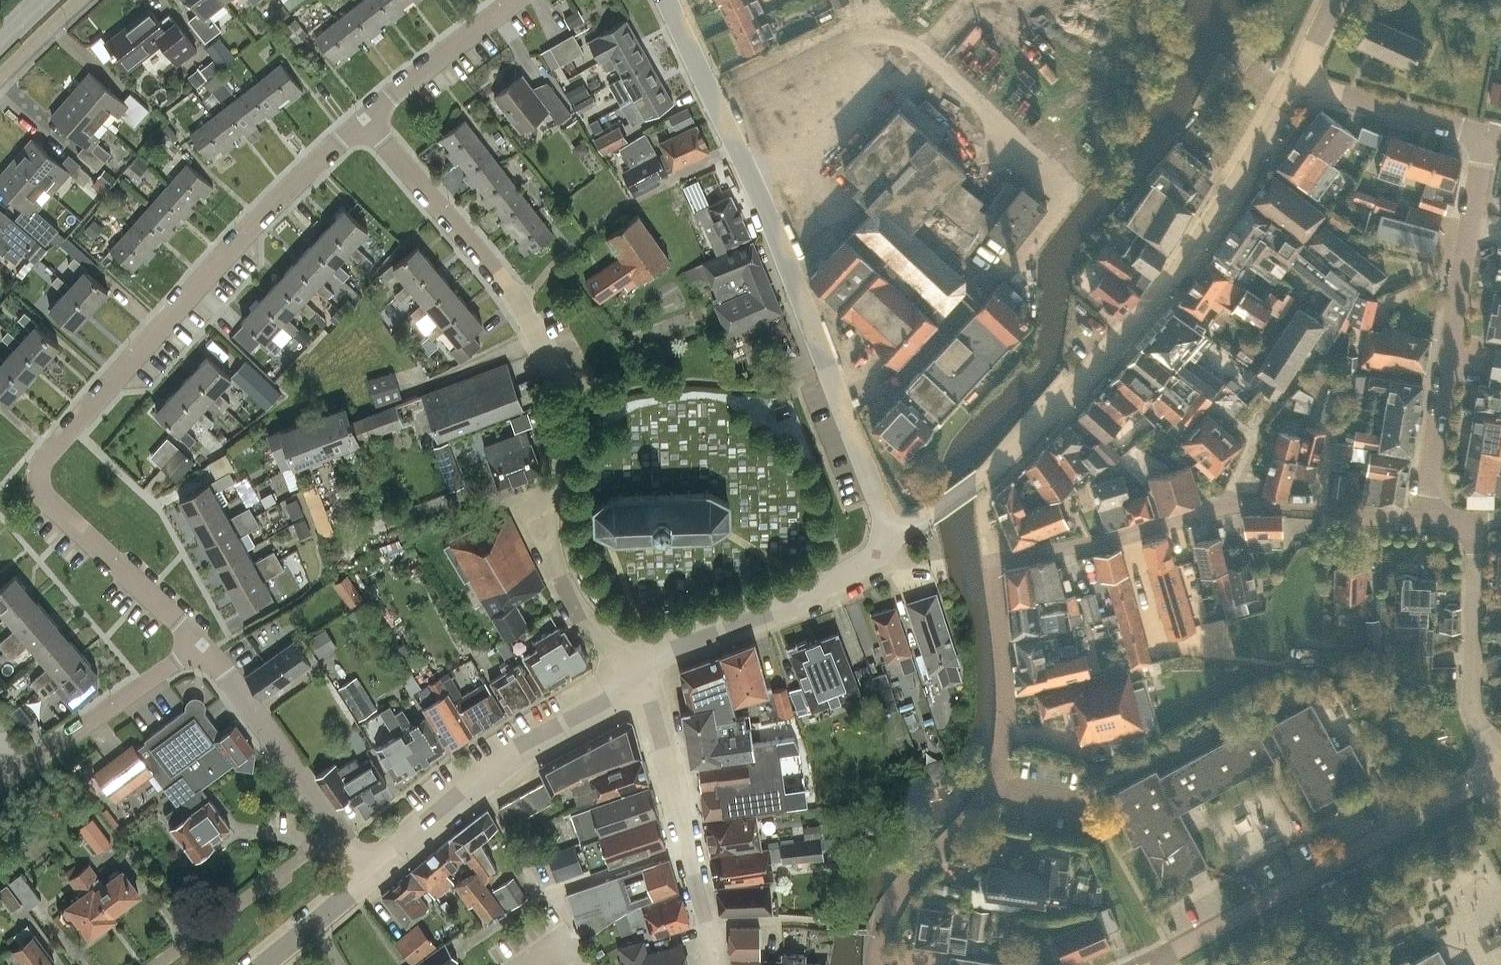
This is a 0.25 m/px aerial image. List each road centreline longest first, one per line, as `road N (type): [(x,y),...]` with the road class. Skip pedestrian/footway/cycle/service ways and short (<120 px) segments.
road 1 (residential): [(201,647),(56,507),(39,473),(235,240),(366,117)]
road 2 (residential): [(625,683),(557,559),(550,520),(562,419),(559,378),(542,336),(366,117)]
road 3 (unclassified): [(895,538),(984,477),(1088,374),(1226,198),(1299,78)]
road 4 (unclassified): [(895,538),(820,334),(666,0)]
road 5 (residential): [(994,559),(1224,512),(1424,521)]
road 6 (residential): [(1144,964),(1500,768)]
road 7 (residential): [(1424,521),(1485,136)]
road 8 (unclassified): [(878,964),(880,934),(901,892),(998,783),(1007,743),(1005,650)]
road 9 (unclassified): [(372,872),(491,765),(625,683)]
road 10 (unclassified): [(645,657),(782,605),(895,538)]
road 11 (residential): [(1500,761),(1470,700),(1472,524)]
road 12 (residential): [(469,943),(542,895),(688,842)]
road 13 (residential): [(0,778),(201,647)]
road 14 (residential): [(156,964),(338,828)]
road 15 (residential): [(338,828),(201,647)]
road 16 (unclassified): [(1485,136),(1299,78)]
road 17 (residential): [(688,842),(645,657)]
road 18 (residential): [(366,117),(514,0)]
road 19 (residential): [(718,964),(688,842)]

